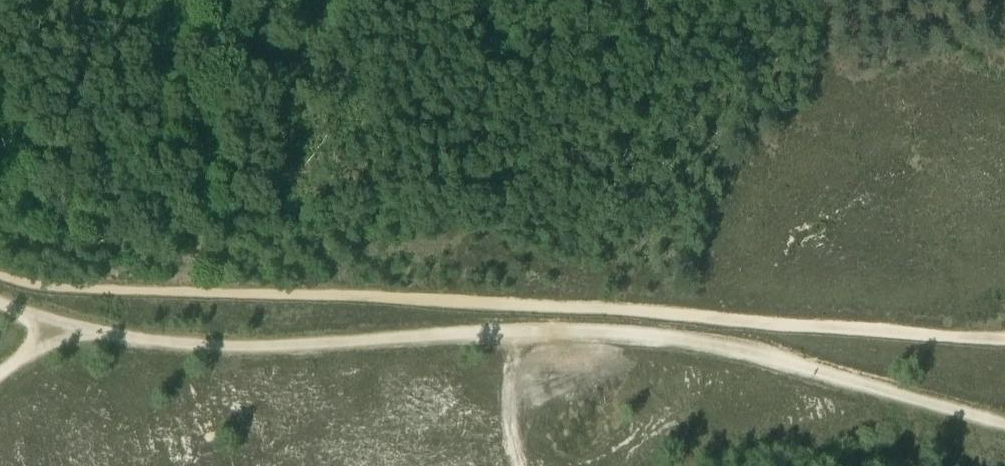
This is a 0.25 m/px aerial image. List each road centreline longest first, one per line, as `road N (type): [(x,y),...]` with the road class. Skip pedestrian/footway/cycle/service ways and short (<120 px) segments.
road 1 (track): [(1004,417),(672,326),(201,340),(39,309)]

